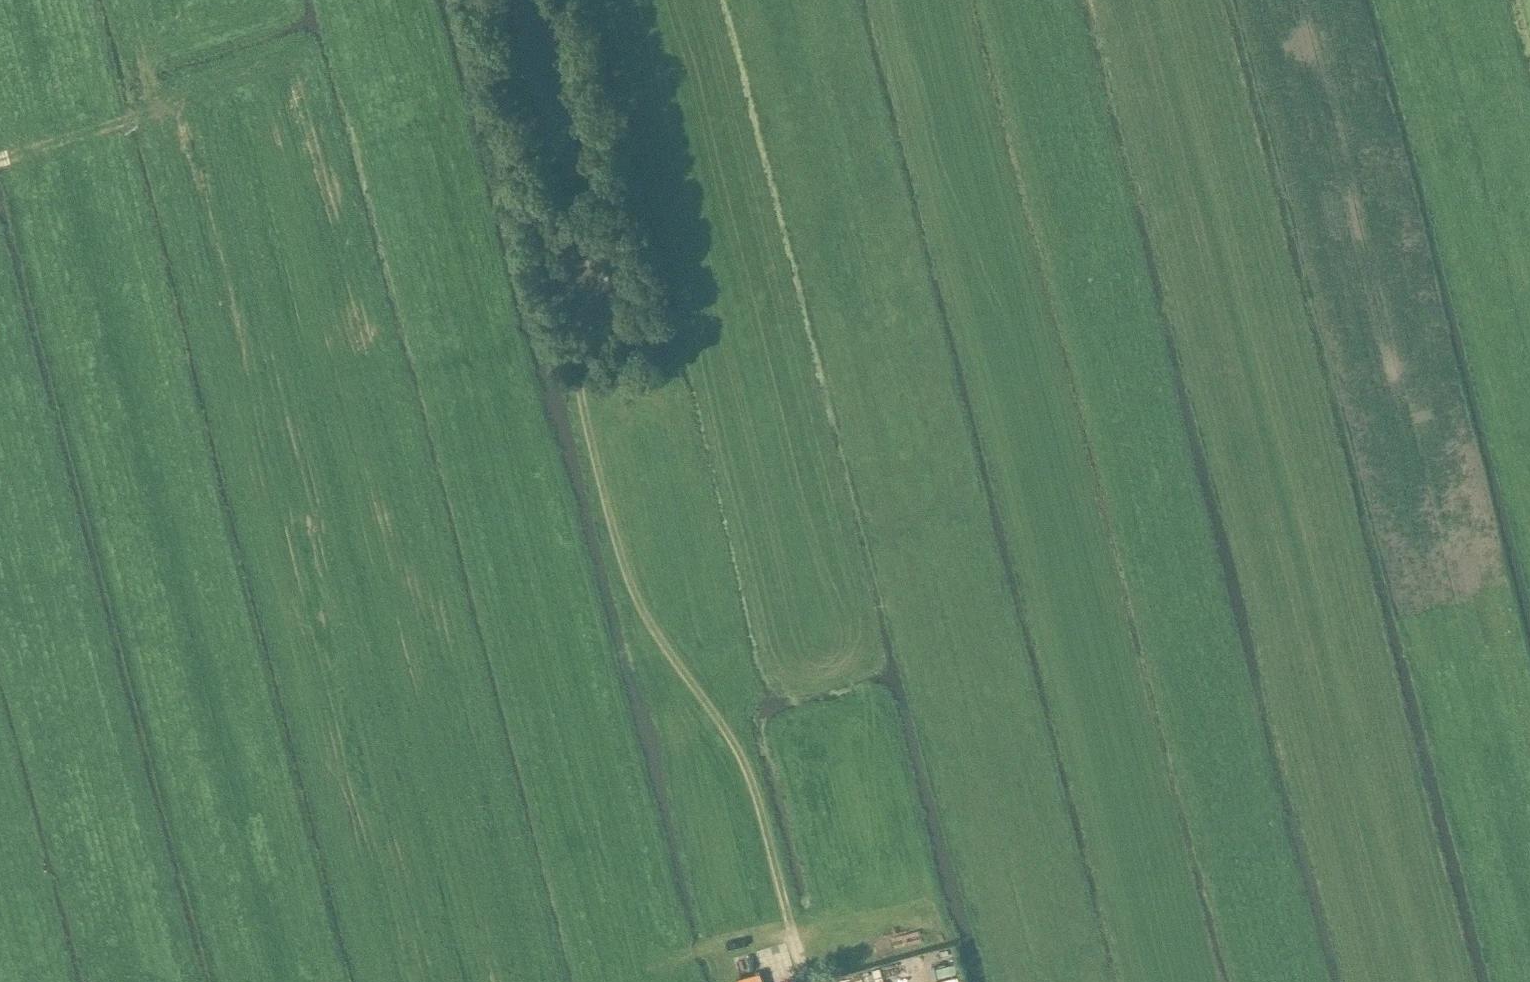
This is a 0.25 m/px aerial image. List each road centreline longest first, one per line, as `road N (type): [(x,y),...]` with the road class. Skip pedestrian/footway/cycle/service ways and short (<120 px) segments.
road 1 (track): [(808,981),(750,777),(631,585),(571,374)]

